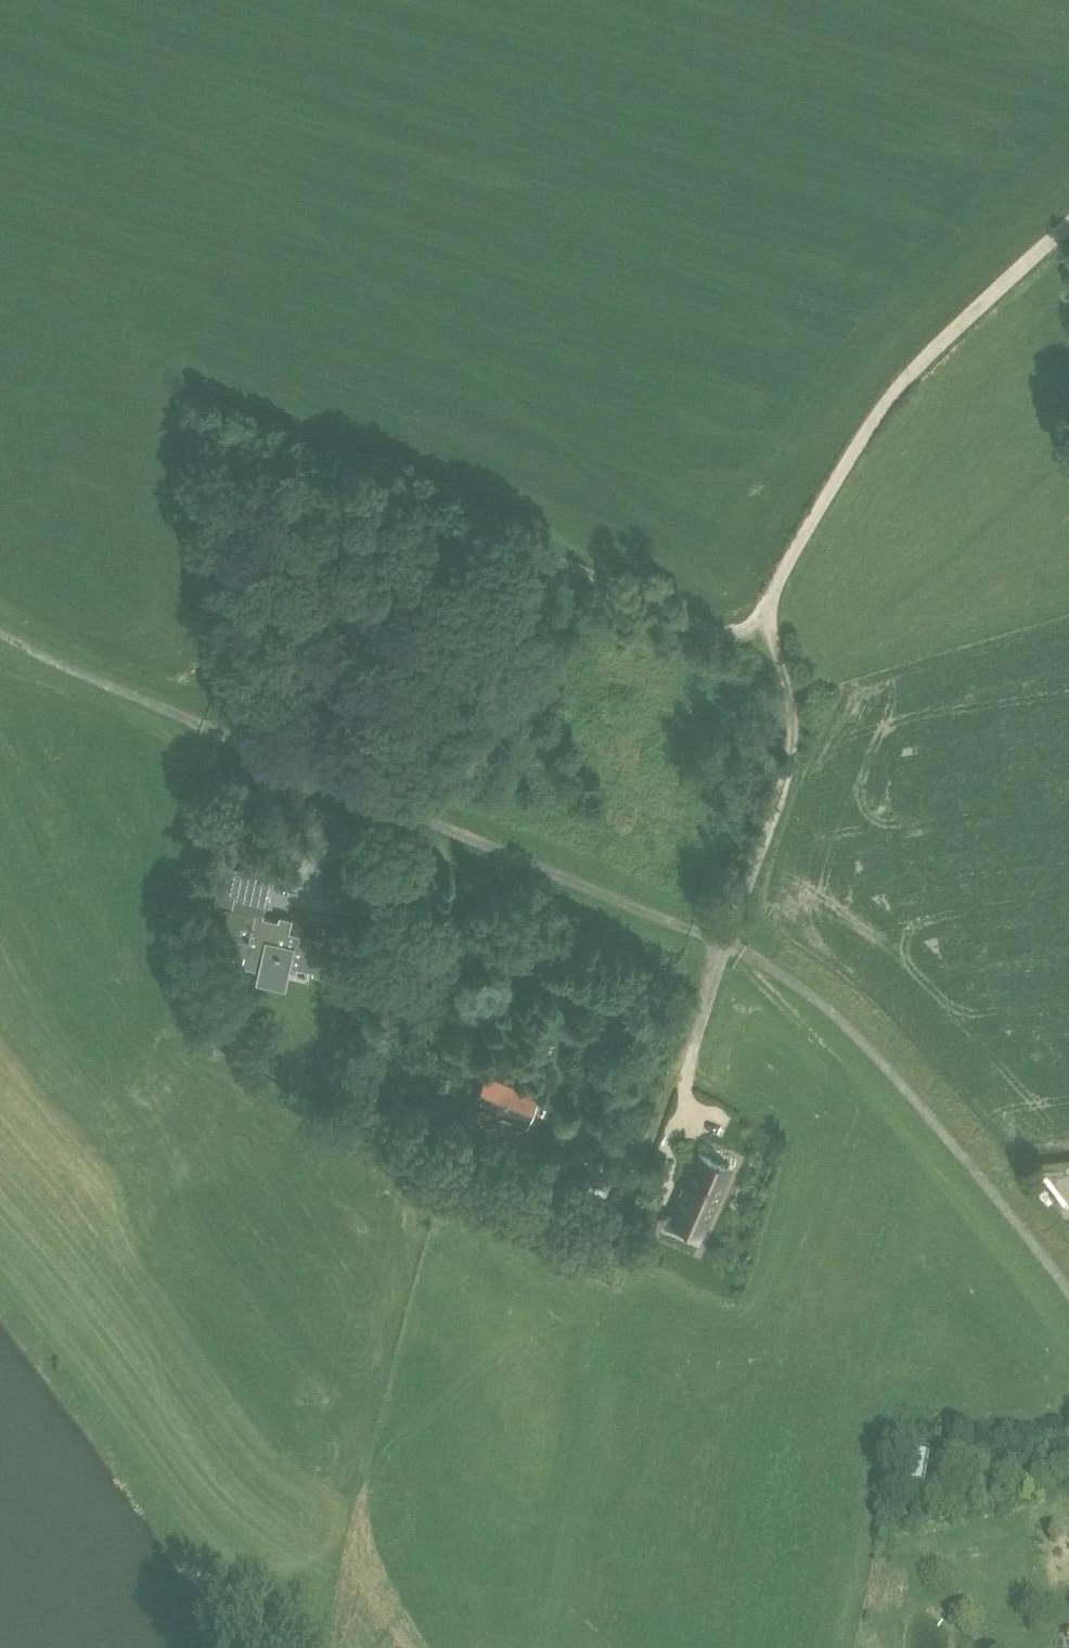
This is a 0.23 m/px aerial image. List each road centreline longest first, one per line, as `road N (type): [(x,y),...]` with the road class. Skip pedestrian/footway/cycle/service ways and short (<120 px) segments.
road 1 (track): [(0,634),(728,941)]
road 2 (unclassified): [(769,641),(511,550),(452,574),(398,640),(389,802)]
road 3 (unclassified): [(769,641),(765,621),(782,568),(849,450),(918,365),(1068,224)]
road 4 (residential): [(728,941),(818,998),(1068,1290)]
road 5 (unclassified): [(728,941),(783,781),(782,697),(769,641)]

